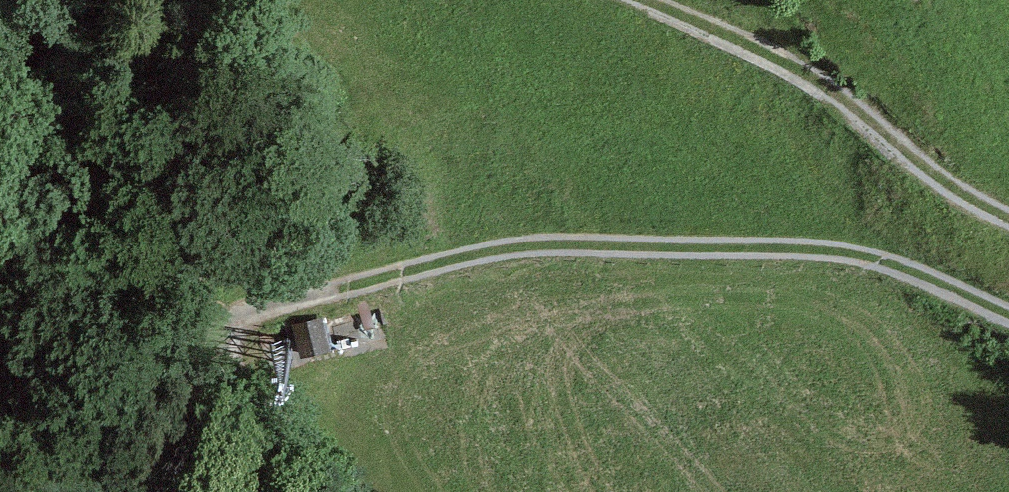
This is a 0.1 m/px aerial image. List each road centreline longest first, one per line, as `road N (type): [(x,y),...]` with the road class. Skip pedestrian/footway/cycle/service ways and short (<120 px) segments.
road 1 (track): [(227,305),(443,255),(613,248),(848,260),(923,279),(1008,317)]
road 2 (track): [(612,0),(734,34),(858,100),(974,196),(1008,209)]
road 3 (track): [(0,289),(93,304),(227,305)]
road 4 (track): [(326,491),(227,305)]

